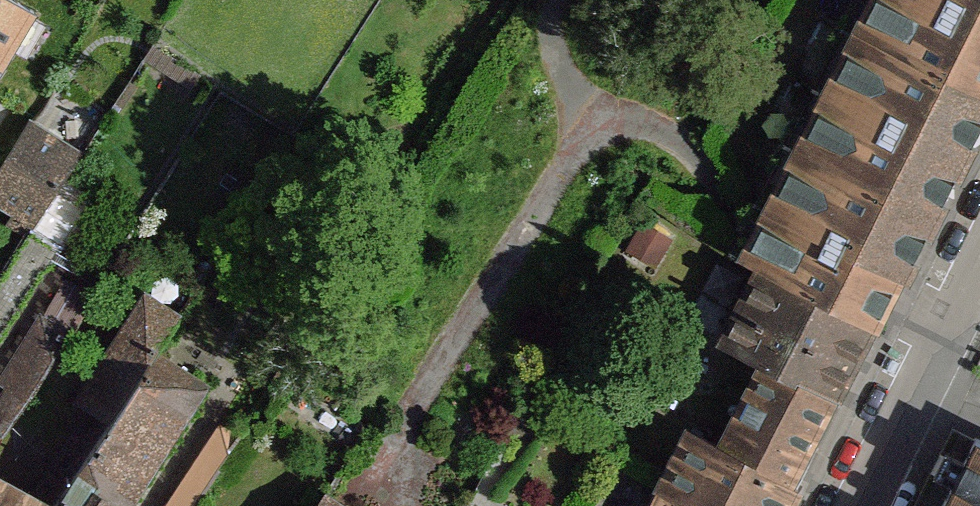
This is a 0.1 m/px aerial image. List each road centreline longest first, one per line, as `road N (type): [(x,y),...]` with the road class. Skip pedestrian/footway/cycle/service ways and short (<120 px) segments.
road 1 (unclassified): [(979,260),(855,505)]

